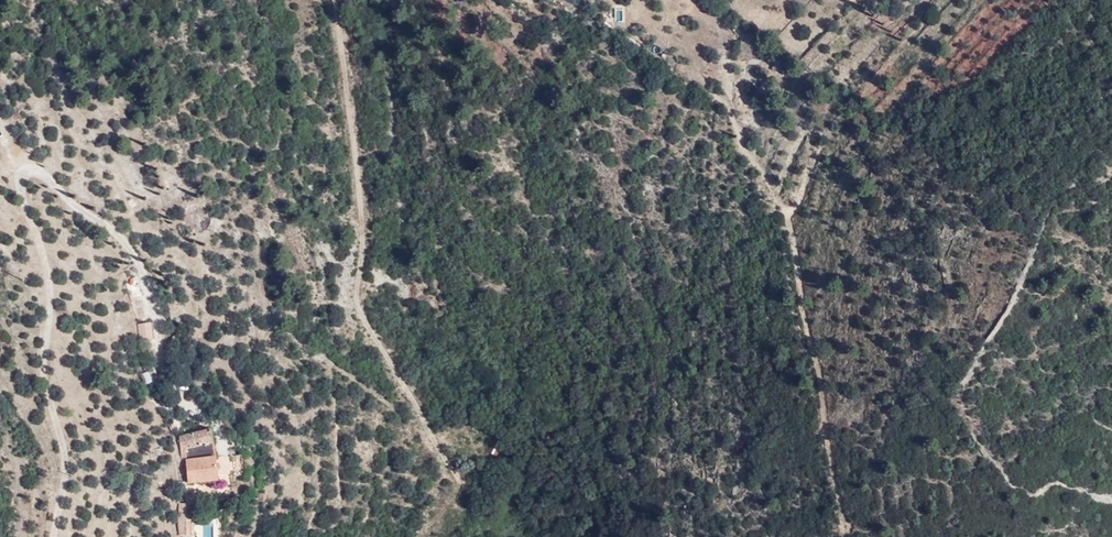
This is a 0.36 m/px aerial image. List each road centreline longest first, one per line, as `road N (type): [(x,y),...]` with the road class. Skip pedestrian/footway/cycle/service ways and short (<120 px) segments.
road 1 (track): [(48,536),(63,451),(42,379),(50,314),(24,207),(27,171),(117,236),(146,284),(167,373),(221,437)]

